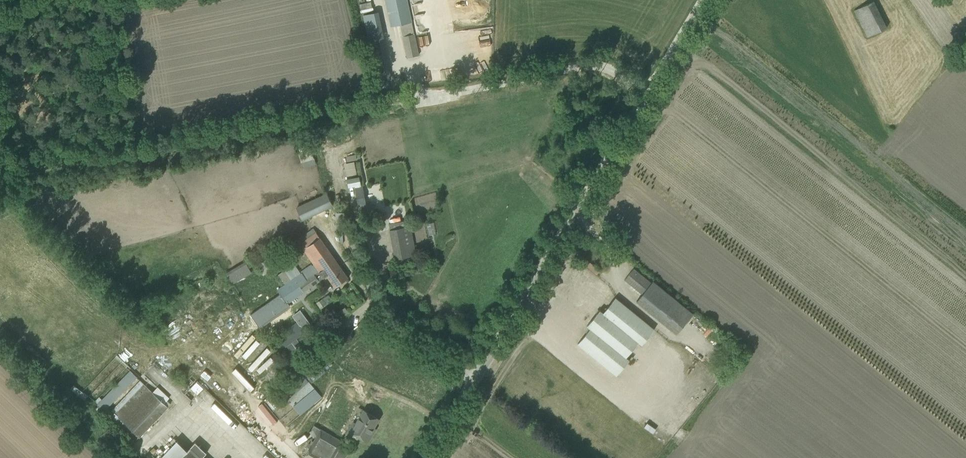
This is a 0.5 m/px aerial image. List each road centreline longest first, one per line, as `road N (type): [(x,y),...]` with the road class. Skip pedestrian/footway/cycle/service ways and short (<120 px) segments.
road 1 (unclassified): [(430,457),(702,0)]

